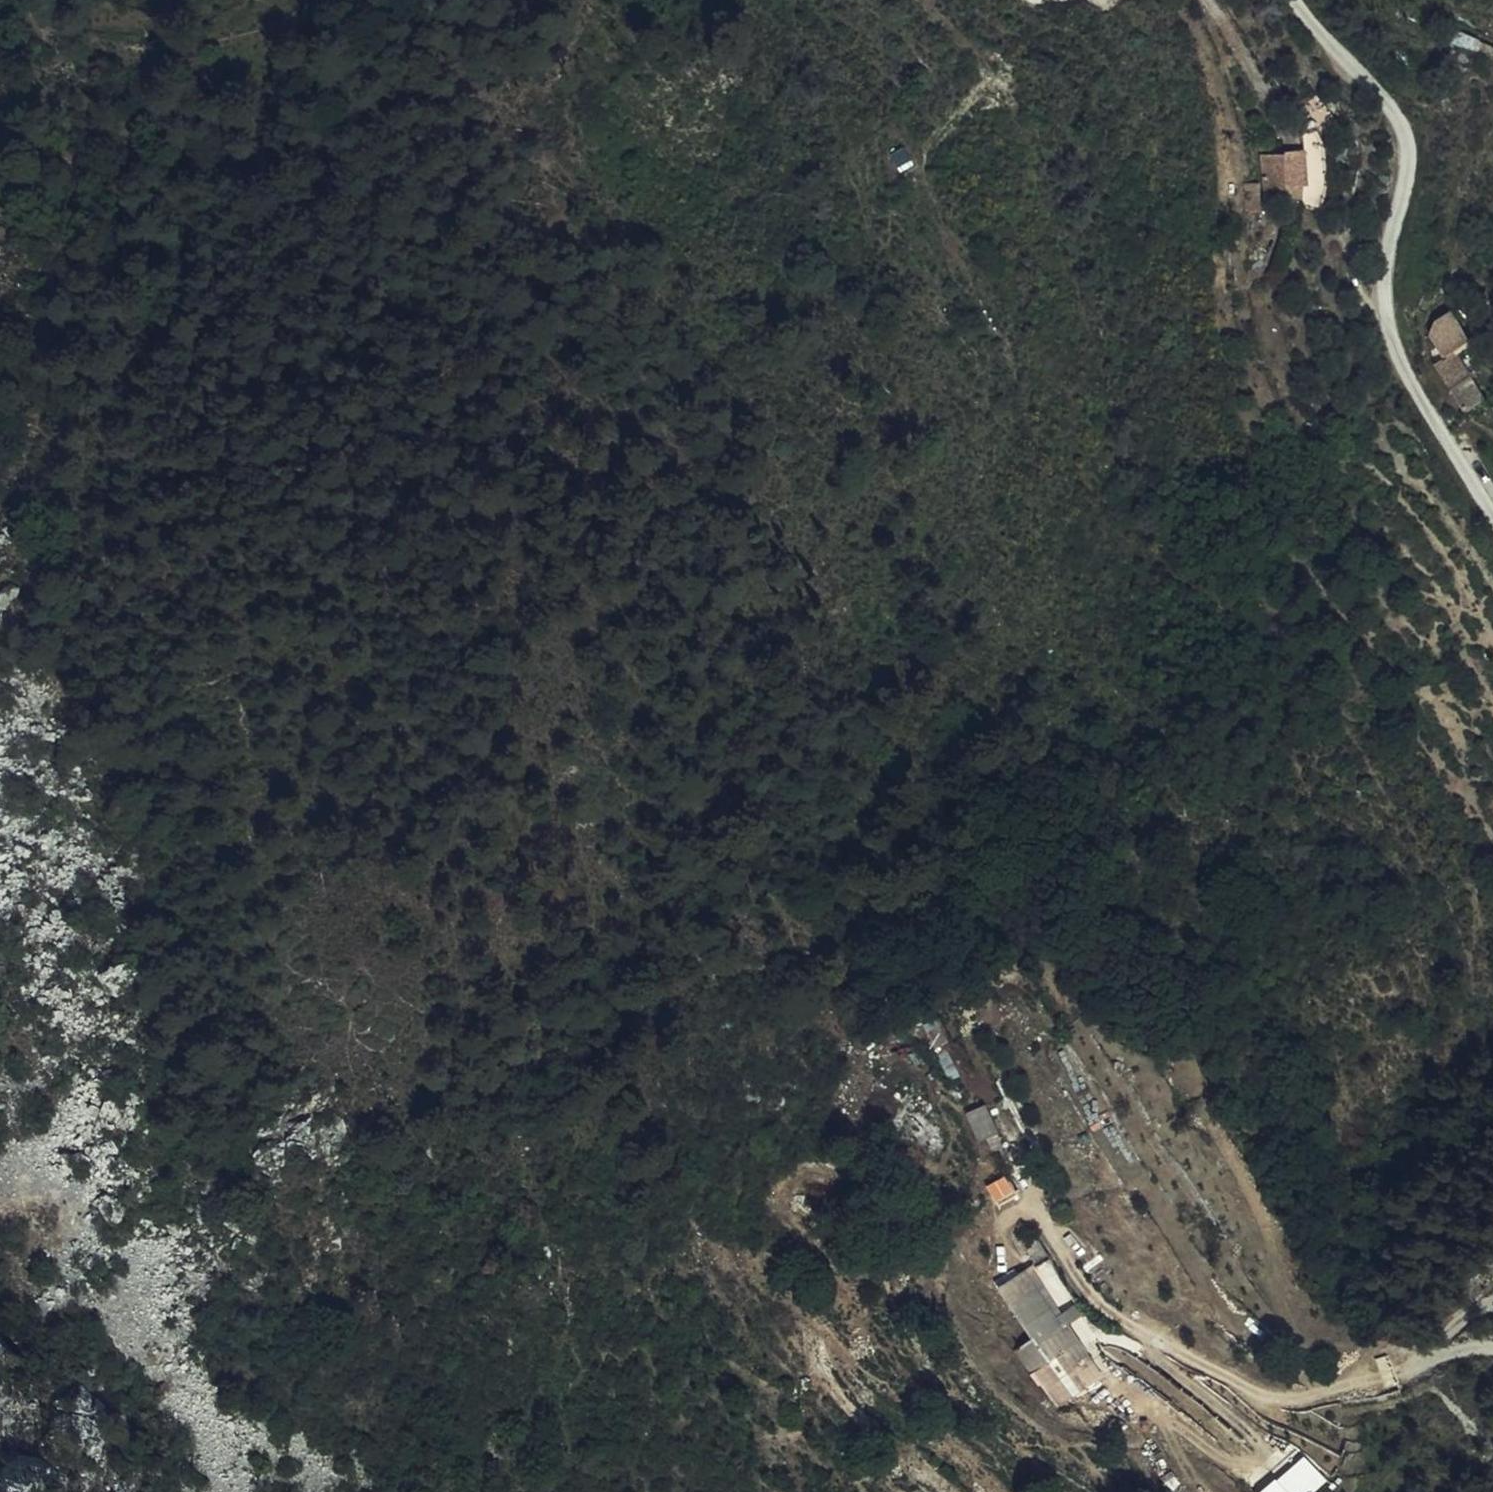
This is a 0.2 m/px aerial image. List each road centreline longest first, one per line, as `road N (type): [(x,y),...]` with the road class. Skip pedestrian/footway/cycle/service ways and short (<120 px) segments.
road 1 (unclassified): [(1293,0),(1399,125),(1406,166),(1384,303),(1396,356),(1492,516)]
road 2 (track): [(1492,1348),(1467,1345),(1322,1393),(1270,1396),(1184,1360),(1105,1309),(1069,1271)]

